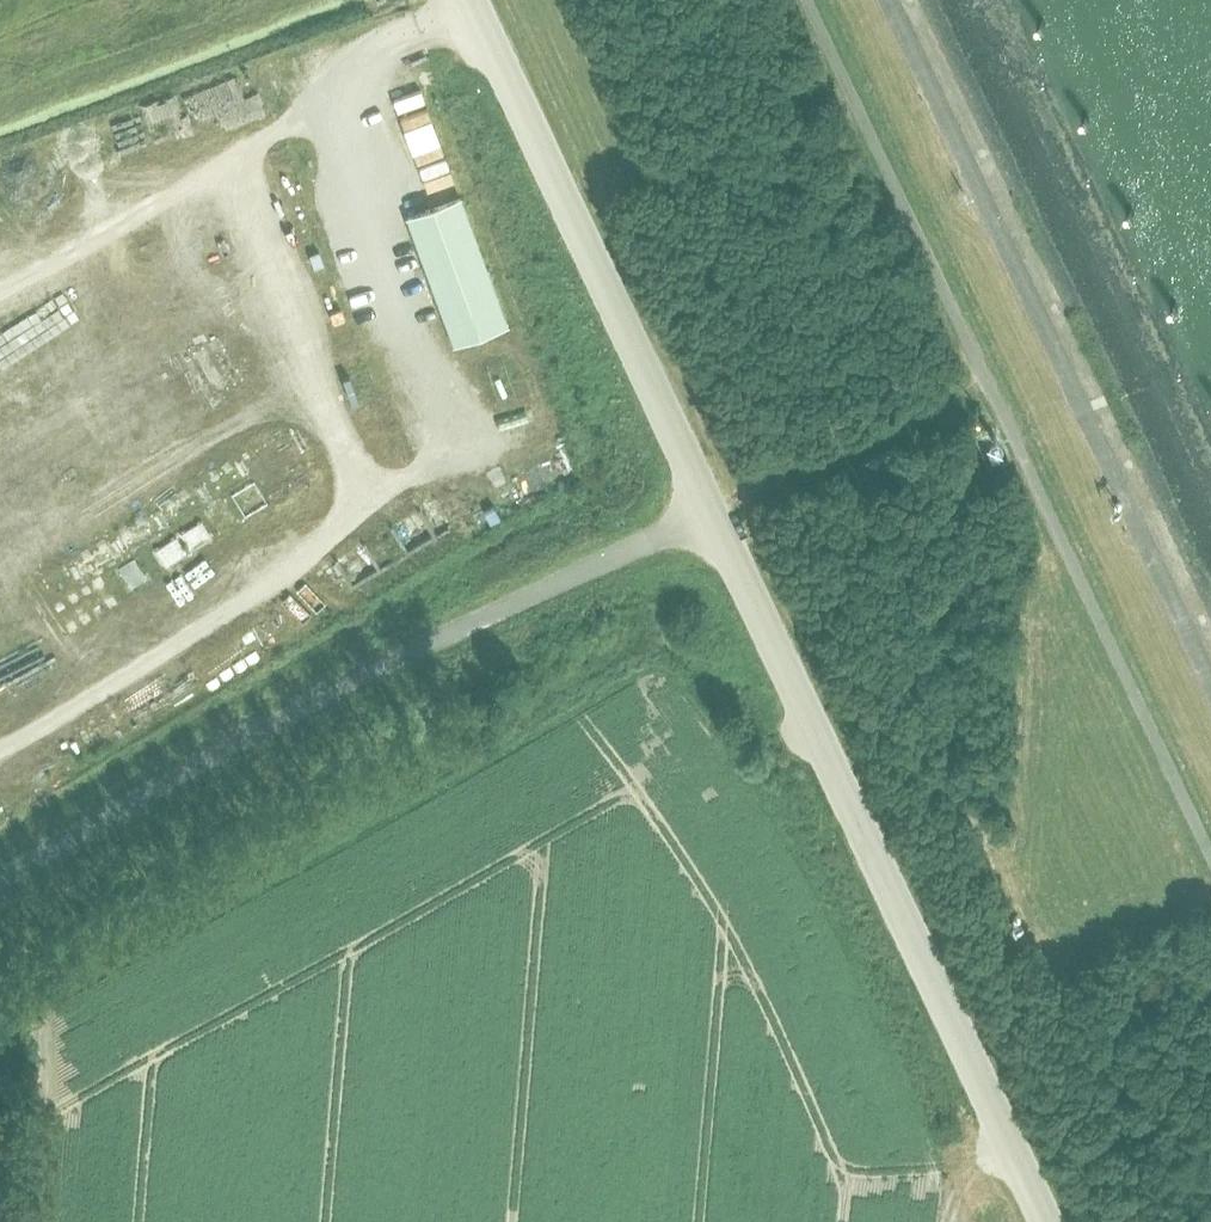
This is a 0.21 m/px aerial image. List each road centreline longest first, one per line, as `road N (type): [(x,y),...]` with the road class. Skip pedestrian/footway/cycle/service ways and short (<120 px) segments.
road 1 (unclassified): [(710,511),(403,654),(0,879)]
road 2 (unclassified): [(1043,1221),(710,511)]
road 3 (unclassified): [(710,511),(467,0)]

